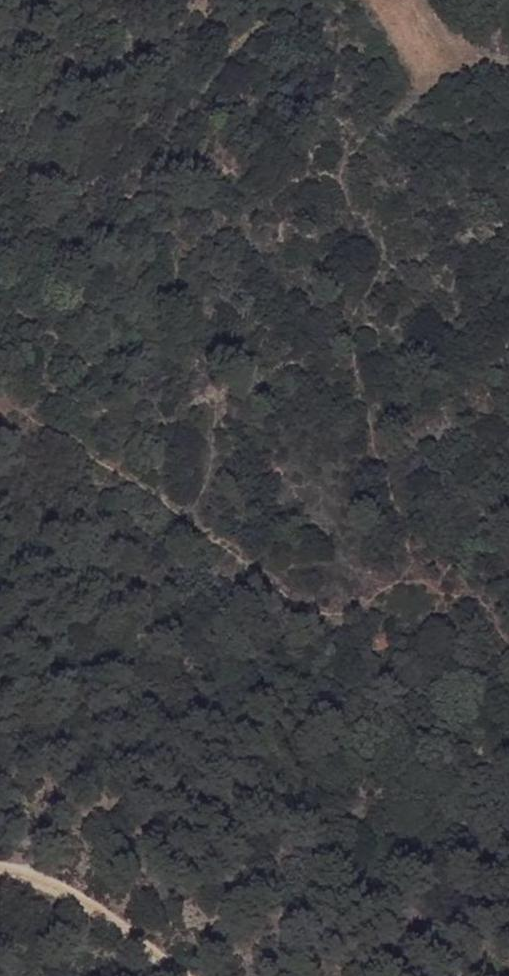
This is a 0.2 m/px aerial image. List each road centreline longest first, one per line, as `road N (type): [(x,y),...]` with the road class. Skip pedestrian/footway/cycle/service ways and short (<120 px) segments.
road 1 (track): [(508,64),(469,36),(405,109),(357,145),(338,180),(394,270),(354,319),(352,363),(378,461),(410,530),(413,560),(392,583),(339,612),(311,610),(211,533),(0,392)]
road 2 (track): [(0,876),(46,885),(116,923),(181,975)]

